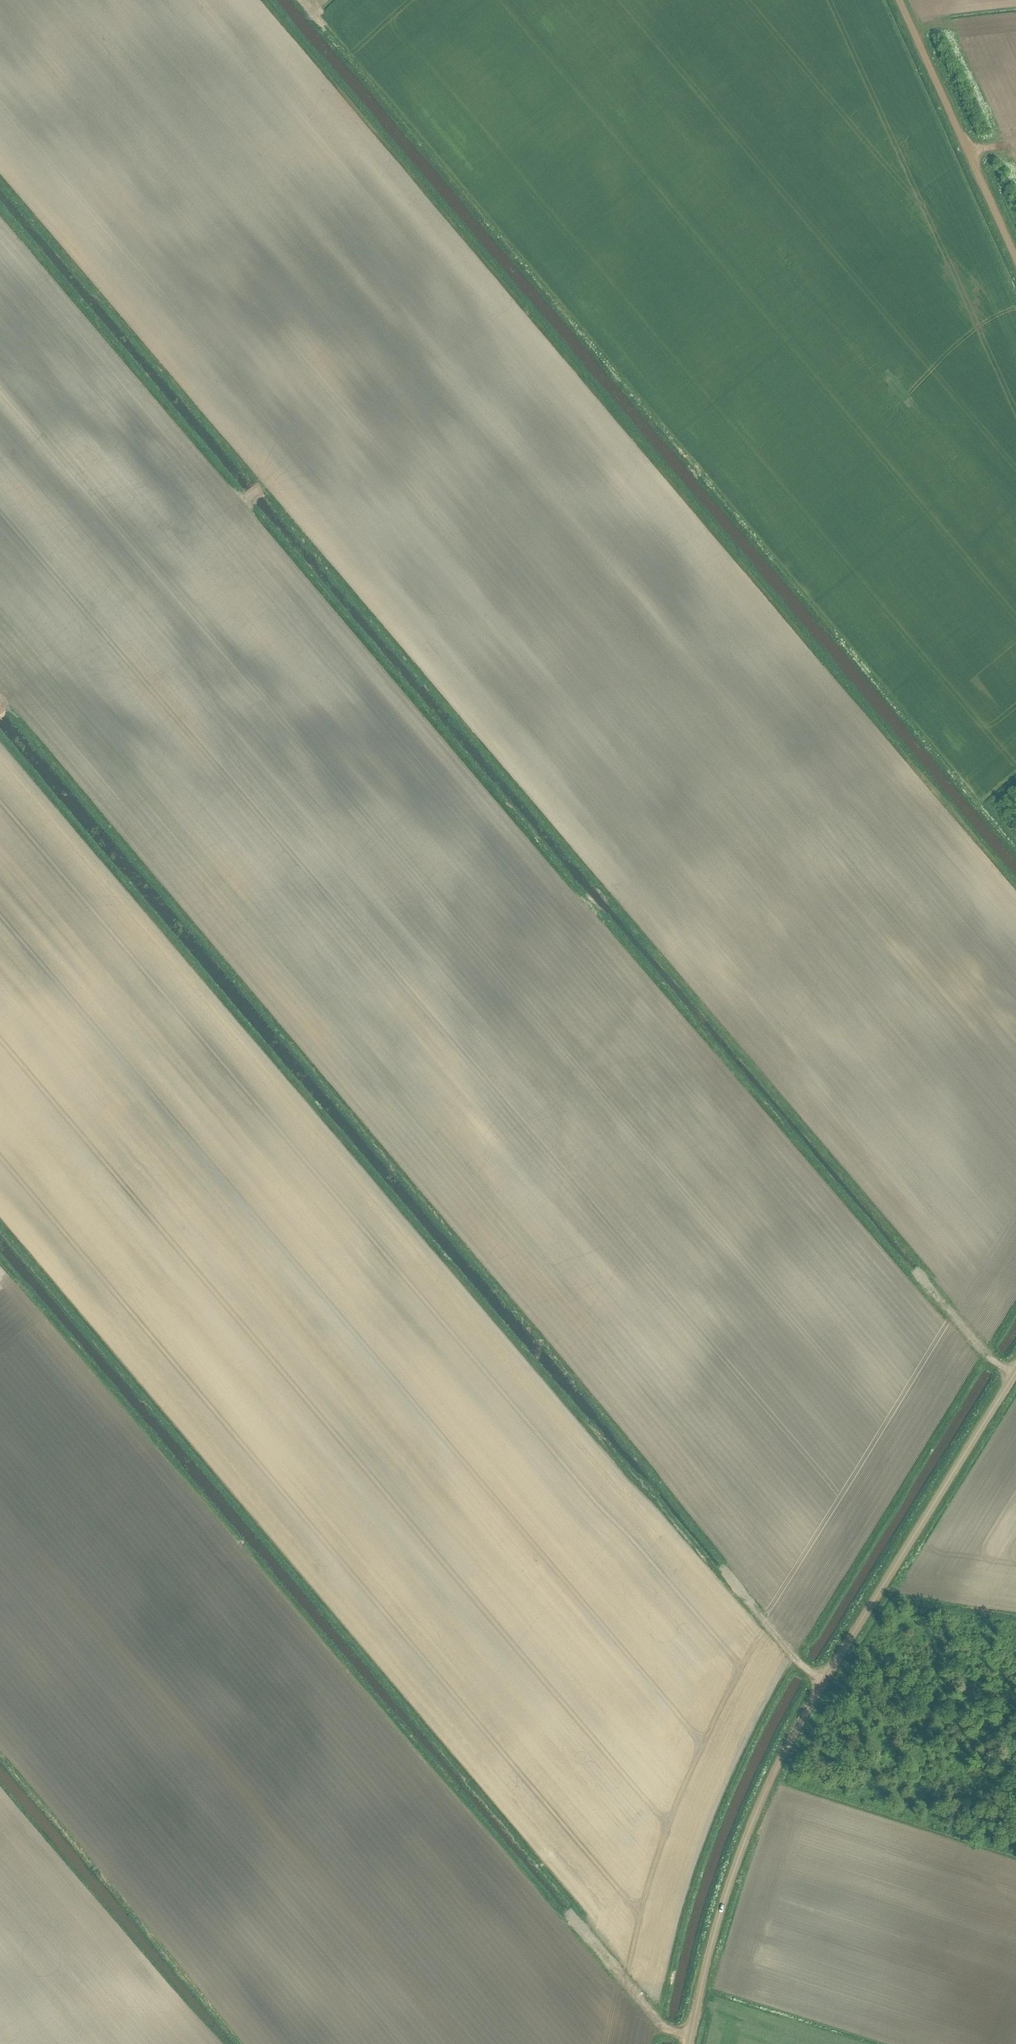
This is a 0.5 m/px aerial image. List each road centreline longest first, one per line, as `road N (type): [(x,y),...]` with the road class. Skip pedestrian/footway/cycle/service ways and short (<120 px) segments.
road 1 (track): [(1015,849),(292,0)]
road 2 (unclassified): [(689,2043),(717,1913),(772,1772),(1015,1368)]
road 3 (unclassified): [(1015,259),(900,0)]

